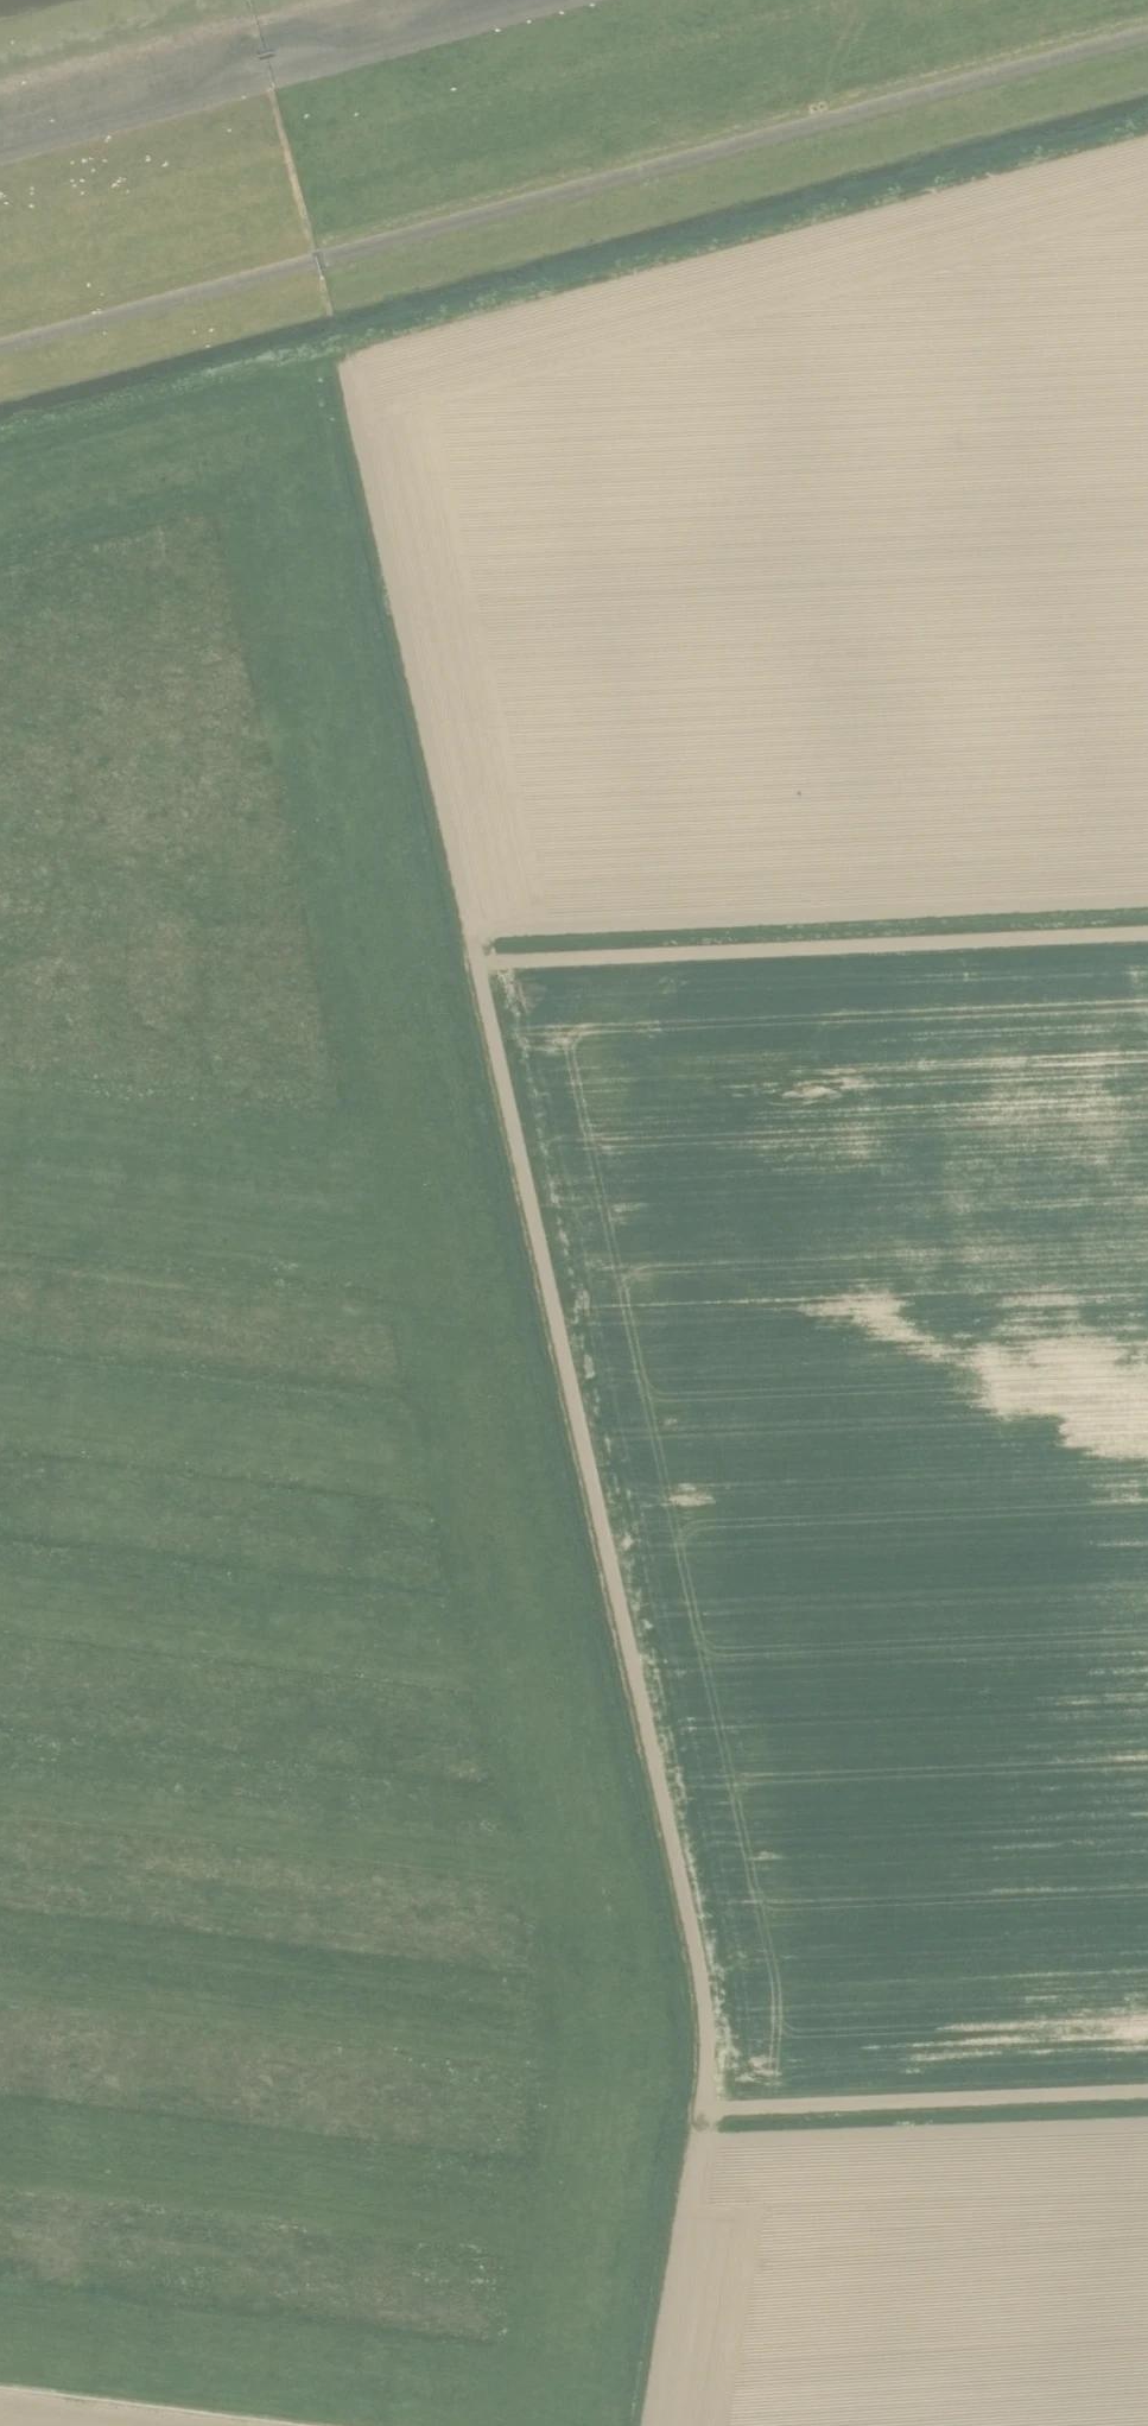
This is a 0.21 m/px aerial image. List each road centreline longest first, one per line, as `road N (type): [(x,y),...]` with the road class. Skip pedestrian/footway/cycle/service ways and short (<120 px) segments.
road 1 (track): [(0,155),(567,0)]

